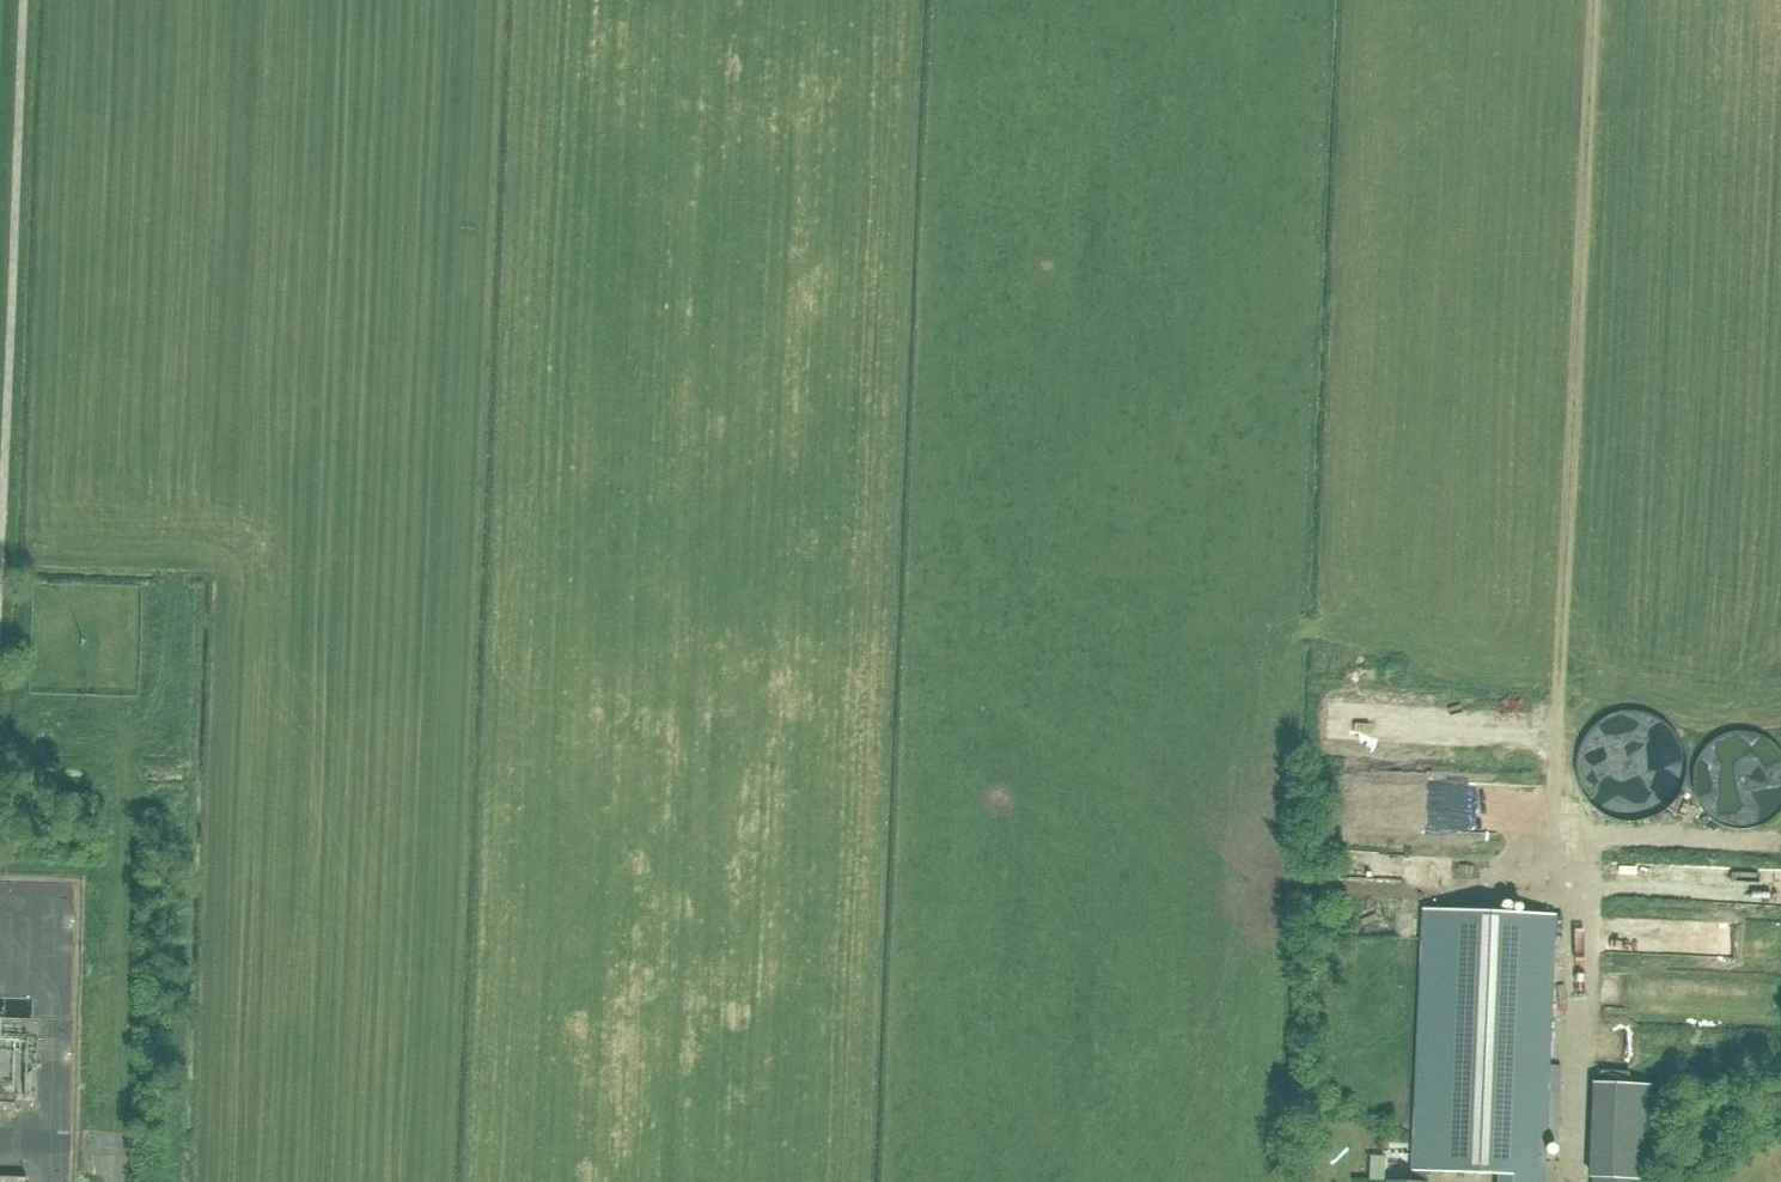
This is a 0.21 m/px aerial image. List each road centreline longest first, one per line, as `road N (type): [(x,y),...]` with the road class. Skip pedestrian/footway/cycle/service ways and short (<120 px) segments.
road 1 (track): [(1556,710),(1590,0)]

